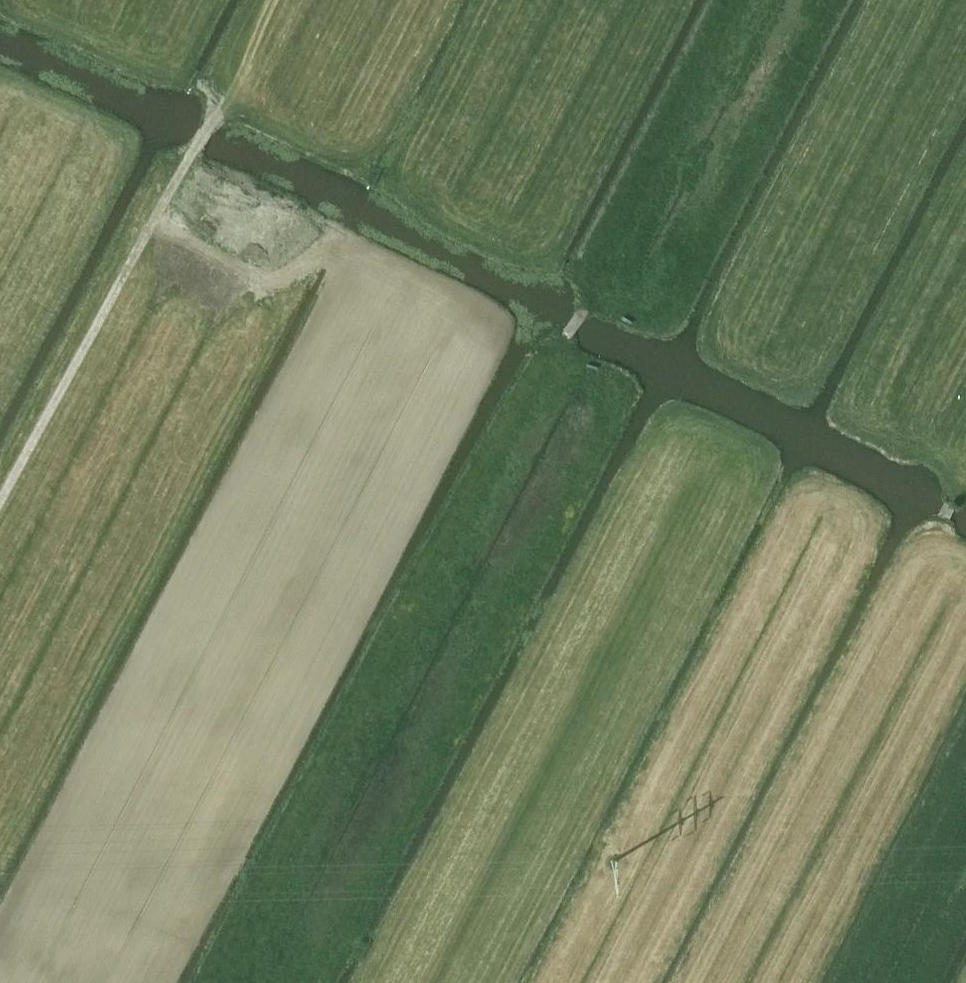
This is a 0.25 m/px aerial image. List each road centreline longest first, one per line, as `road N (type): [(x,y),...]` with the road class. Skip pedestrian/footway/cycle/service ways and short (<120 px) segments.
road 1 (track): [(0,505),(195,146)]

